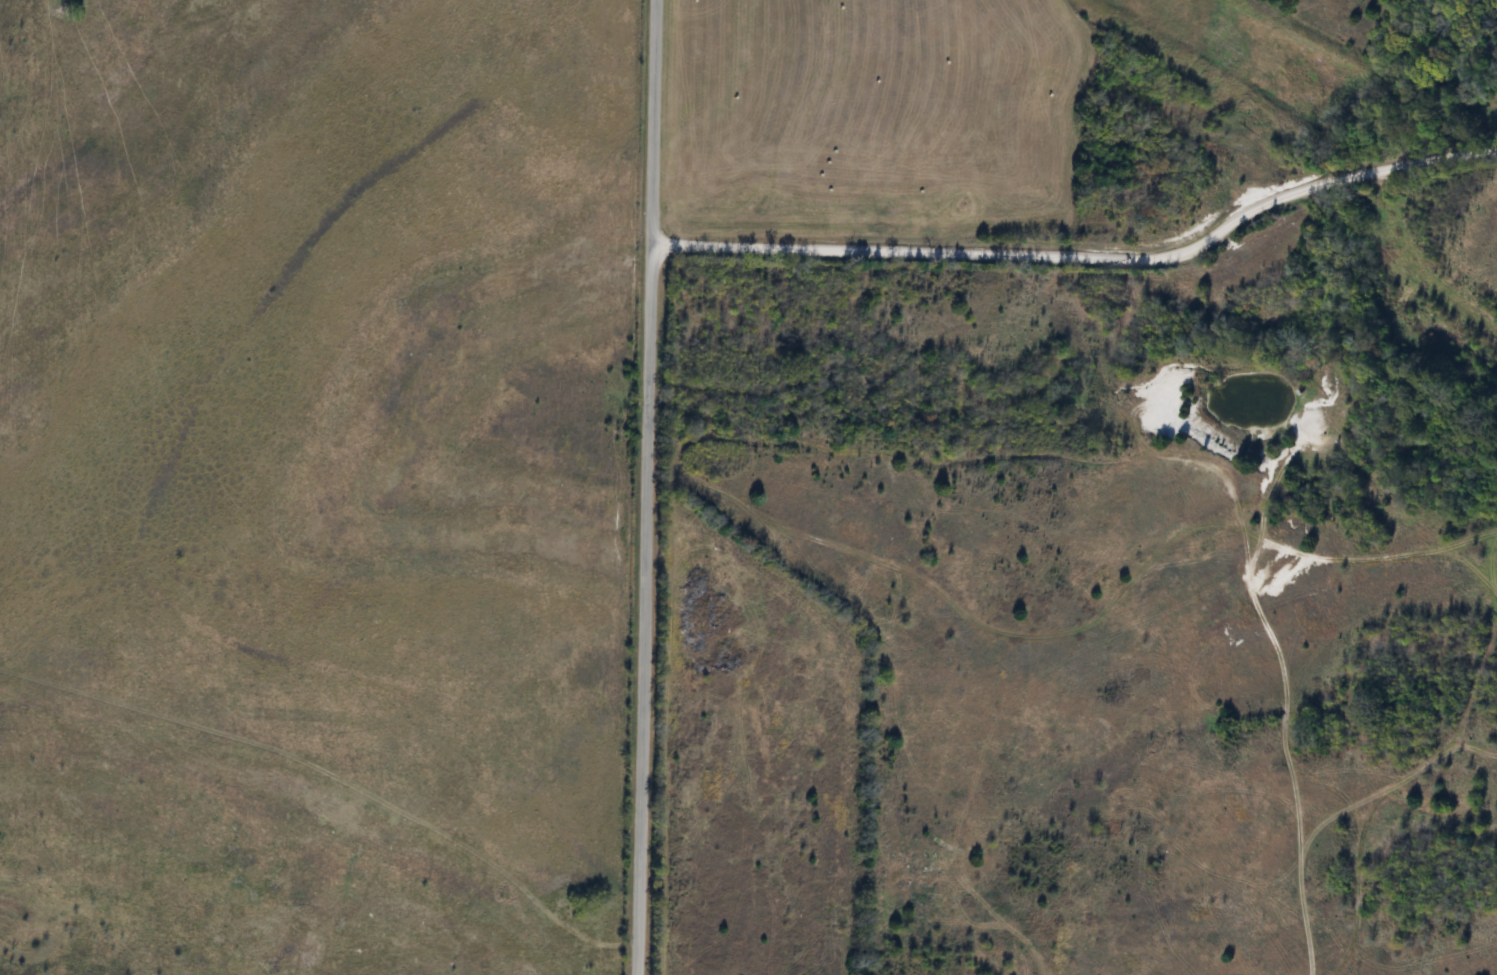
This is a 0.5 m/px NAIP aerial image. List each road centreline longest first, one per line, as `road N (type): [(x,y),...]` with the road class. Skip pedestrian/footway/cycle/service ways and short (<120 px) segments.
road 1 (residential): [(638,974),(655,0)]
road 2 (residential): [(651,243),(1154,260),(1282,195),(1496,148)]

